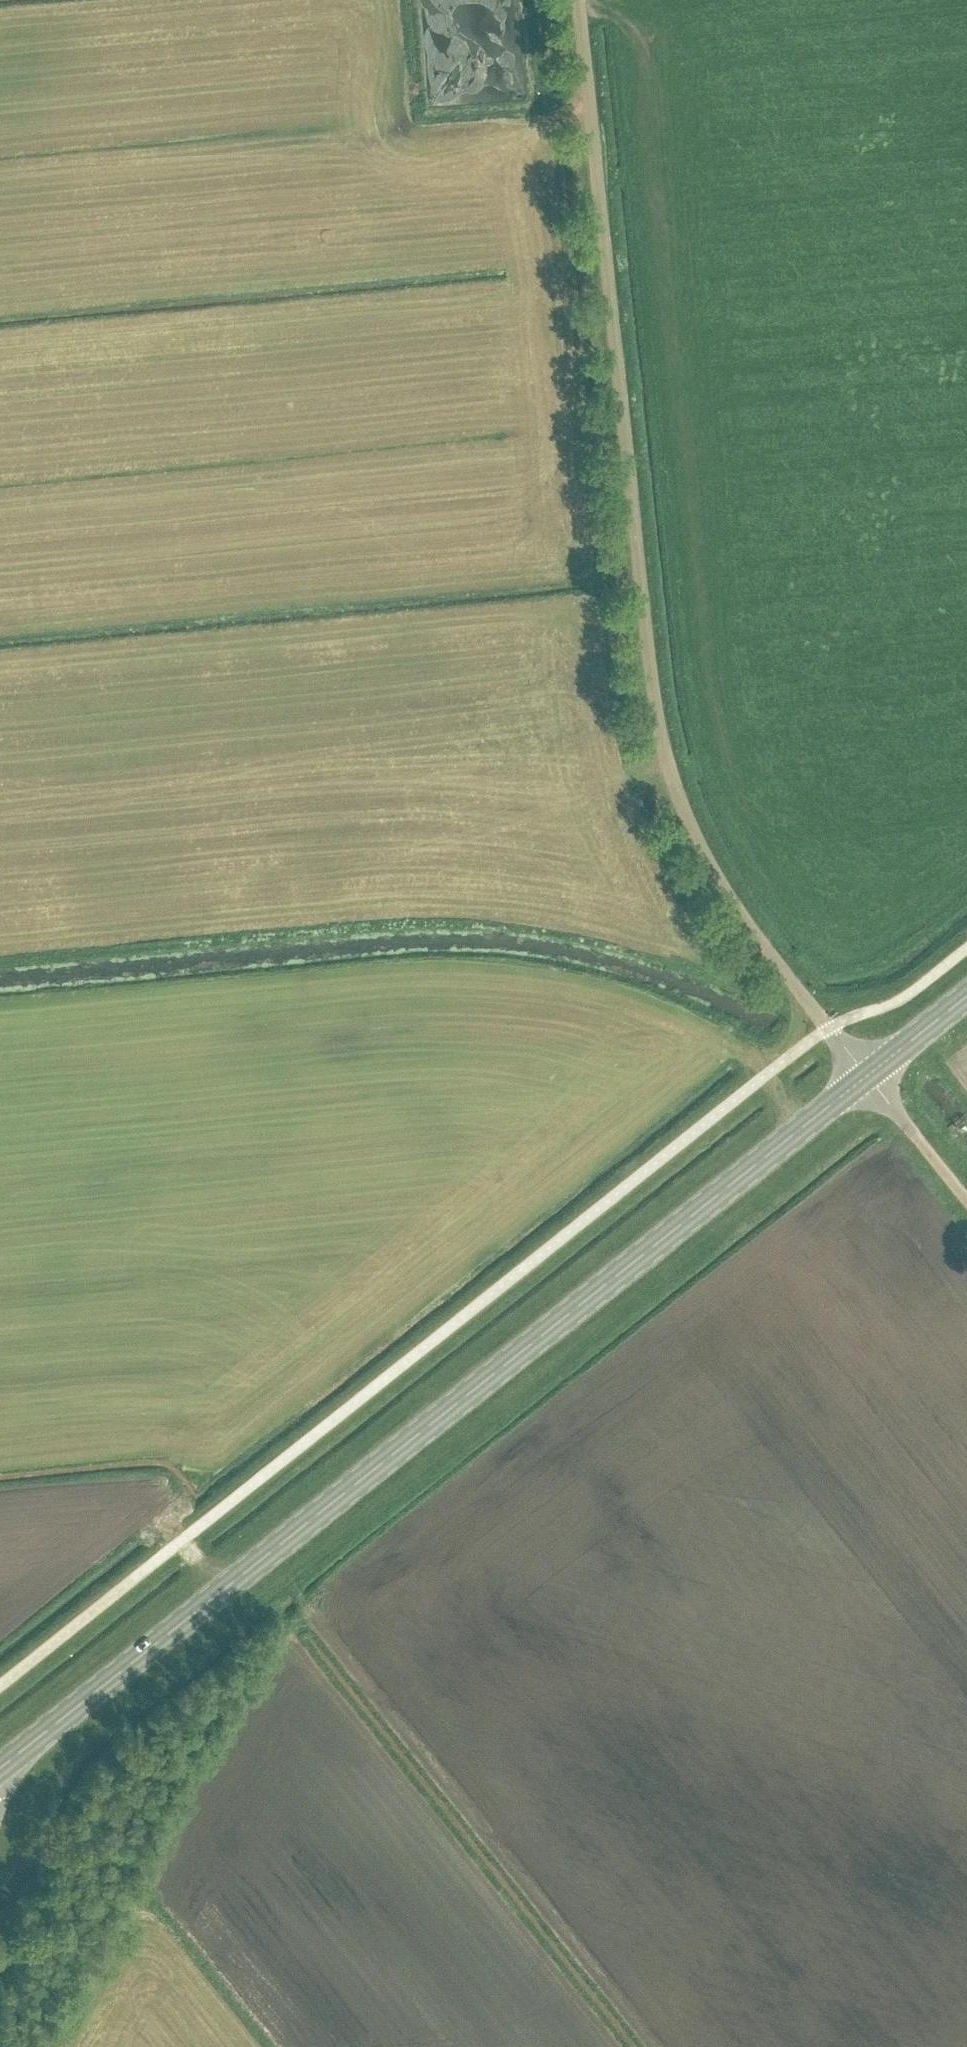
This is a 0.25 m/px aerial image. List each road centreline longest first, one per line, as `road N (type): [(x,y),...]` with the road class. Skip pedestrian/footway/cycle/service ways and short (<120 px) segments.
road 1 (unclassified): [(868,1073),(715,872),(679,800),(653,688),(579,0)]
road 2 (primary): [(0,1763),(868,1073)]
road 3 (unclassified): [(966,1197),(868,1073)]
road 4 (primary): [(868,1073),(966,994)]

